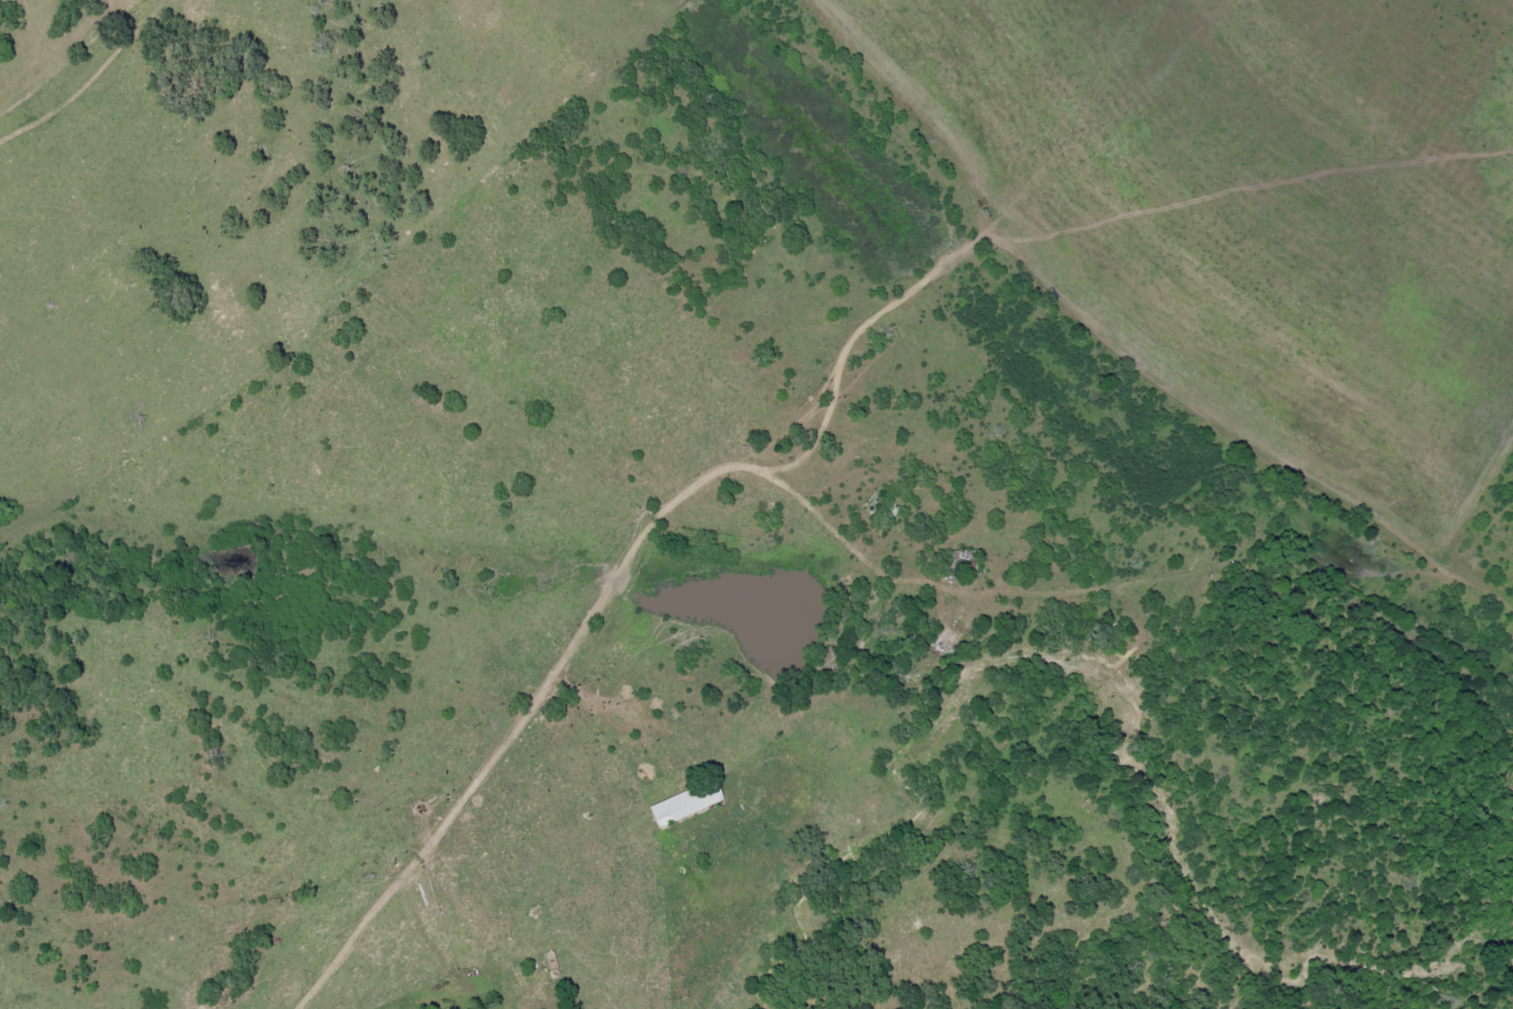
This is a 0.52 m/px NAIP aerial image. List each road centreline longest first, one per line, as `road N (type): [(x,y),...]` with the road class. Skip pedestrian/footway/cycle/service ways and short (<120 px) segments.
road 1 (residential): [(502,1008),(459,906),(464,843),(609,652),(658,545),(760,437),(935,320),(959,276),(955,227),(853,51),(809,0)]
road 2 (residential): [(935,320),(898,418),(918,562)]
road 3 (residential): [(0,148),(175,0)]

